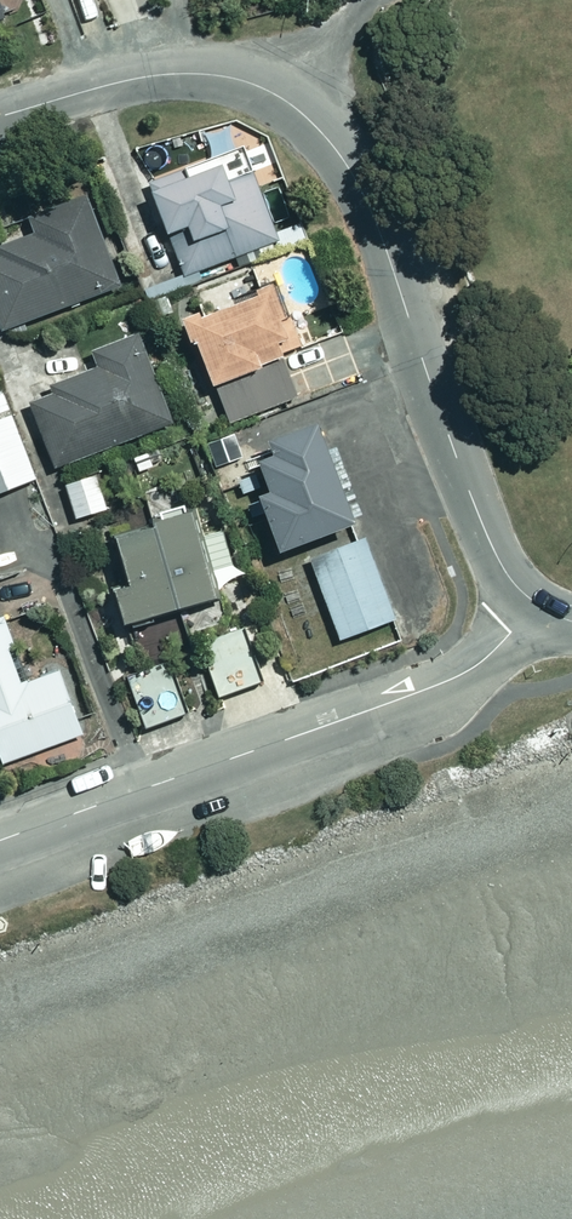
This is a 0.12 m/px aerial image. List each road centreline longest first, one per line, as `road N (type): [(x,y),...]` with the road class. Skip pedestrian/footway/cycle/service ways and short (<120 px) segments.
road 1 (residential): [(0,116),(128,79),(188,73),(240,78),(312,123),(370,210),(484,530),(513,584),(536,605)]
road 2 (residential): [(536,605),(469,672),(0,845)]

